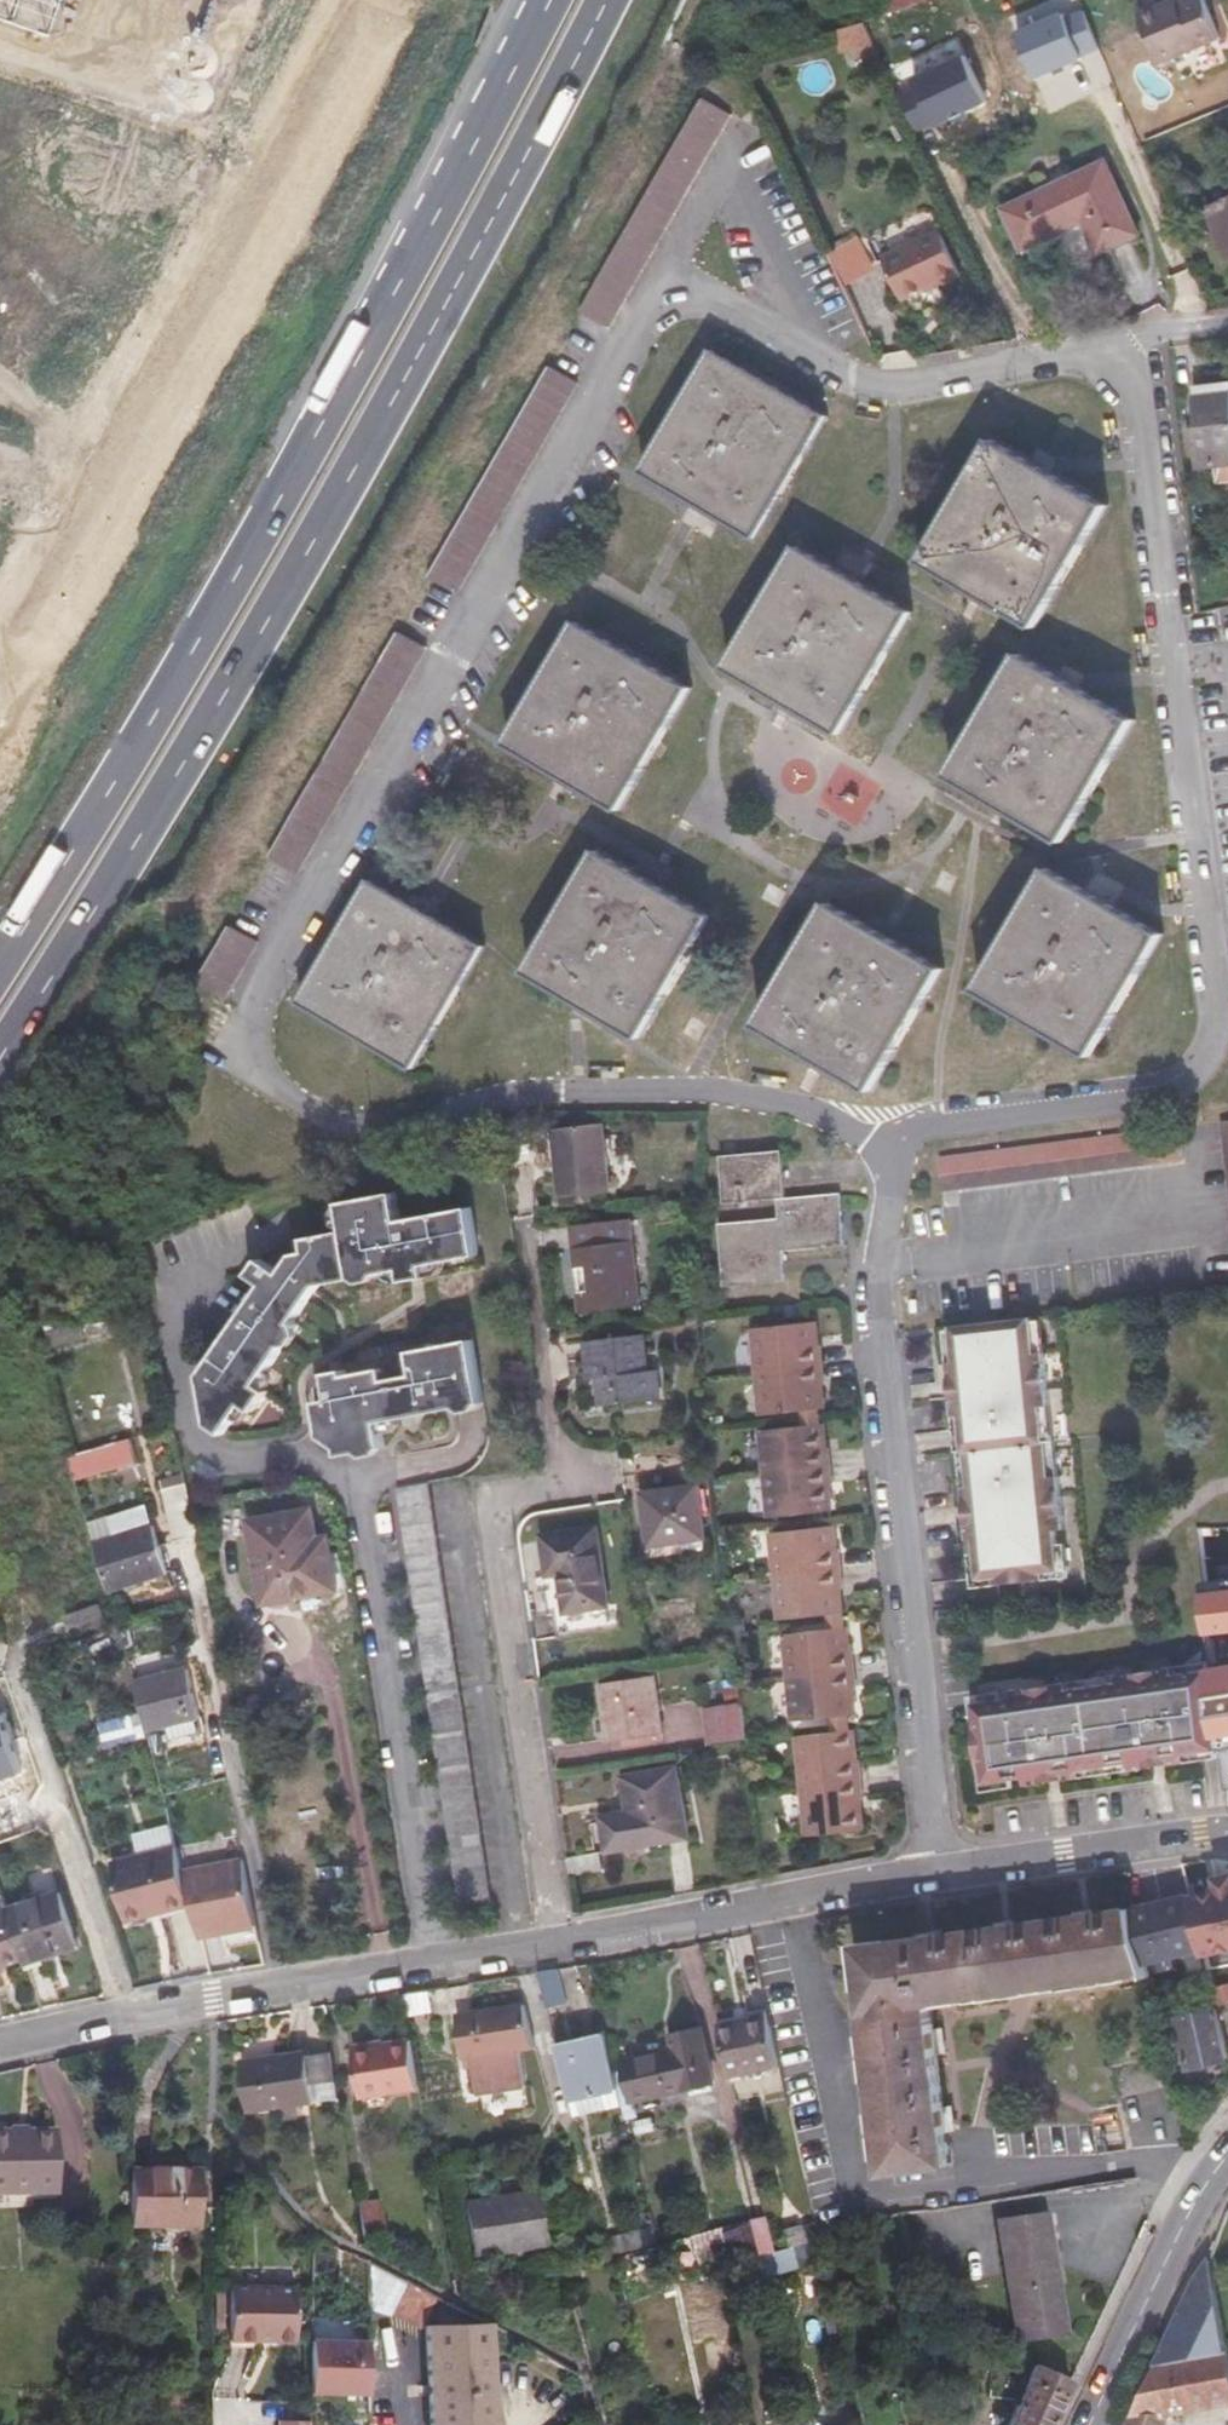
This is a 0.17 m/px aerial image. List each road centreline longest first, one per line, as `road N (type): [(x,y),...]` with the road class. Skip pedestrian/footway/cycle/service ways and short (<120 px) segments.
road 1 (primary): [(0,1063),(240,666),(606,0)]
road 2 (primary): [(550,0),(319,431),(0,966)]
road 3 (residential): [(883,1159),(877,1304),(947,1872)]
road 4 (residential): [(1227,328),(871,388),(848,384),(652,280)]
road 5 (residential): [(0,2040),(213,1986),(555,1934)]
road 6 (residential): [(555,1934),(494,1514),(508,1494),(592,1480)]
road 7 (residential): [(555,1934),(947,1872)]
road 8 (secondary): [(1227,2154),(1180,2233),(1090,2424)]
road 9 (residential): [(947,1872),(1227,1835)]

